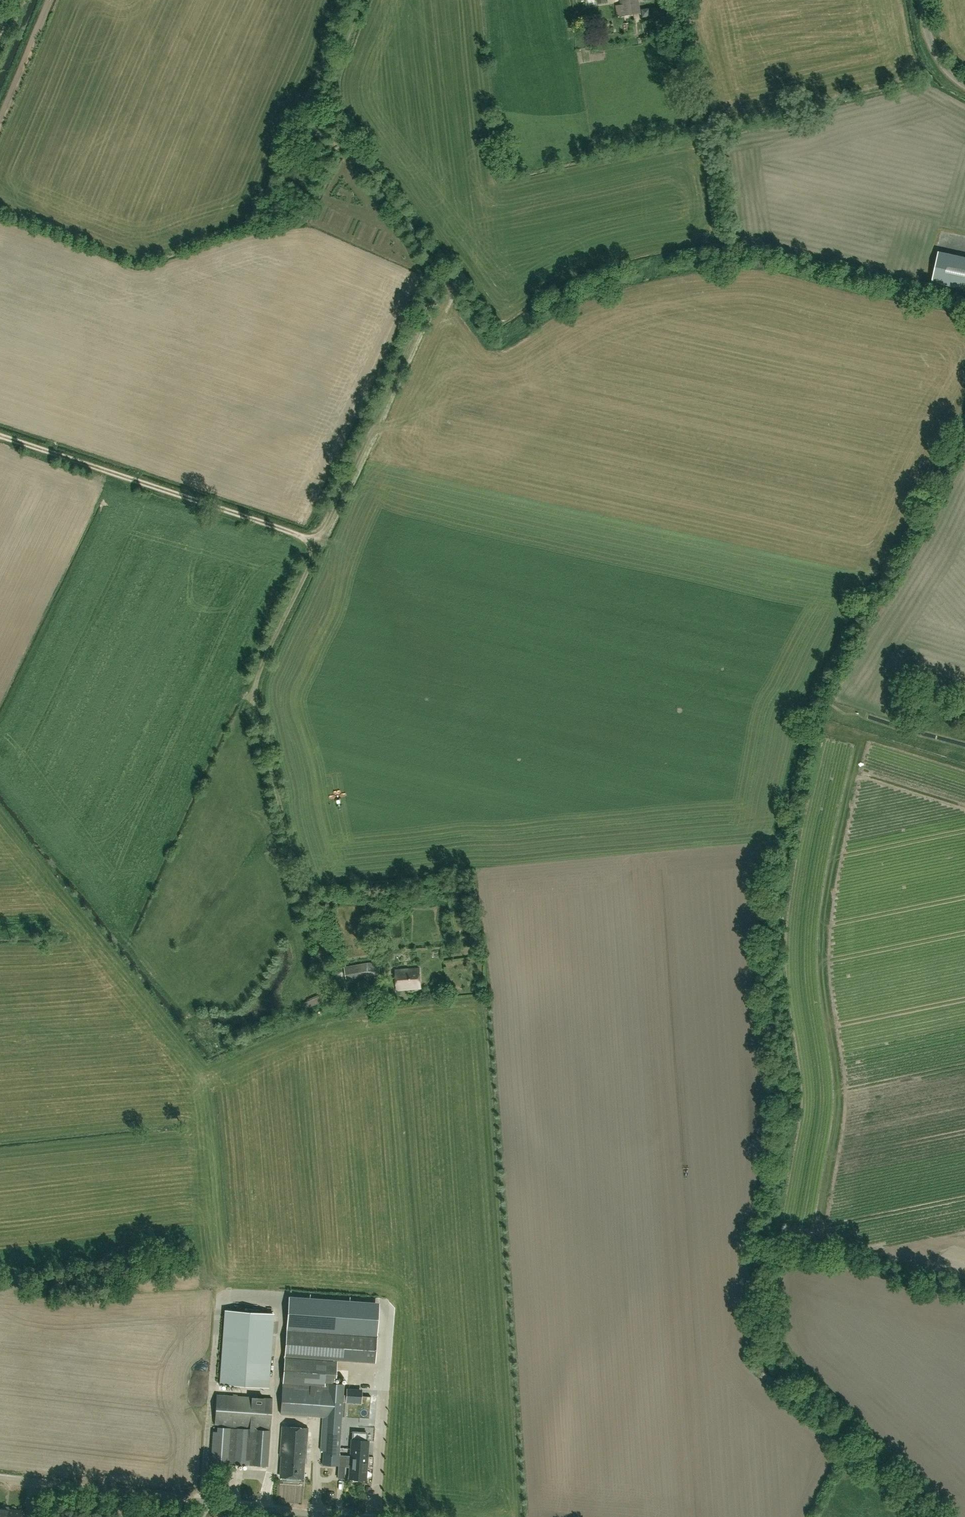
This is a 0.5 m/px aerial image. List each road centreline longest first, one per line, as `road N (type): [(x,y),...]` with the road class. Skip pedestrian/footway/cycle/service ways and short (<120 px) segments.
road 1 (track): [(312,541),(327,526),(441,279),(436,258),(330,109),(363,0)]
road 2 (track): [(312,541),(308,569),(255,694),(323,961),(331,966)]
road 3 (unclassified): [(336,1516),(0,1479)]
road 4 (track): [(0,436),(312,541)]

